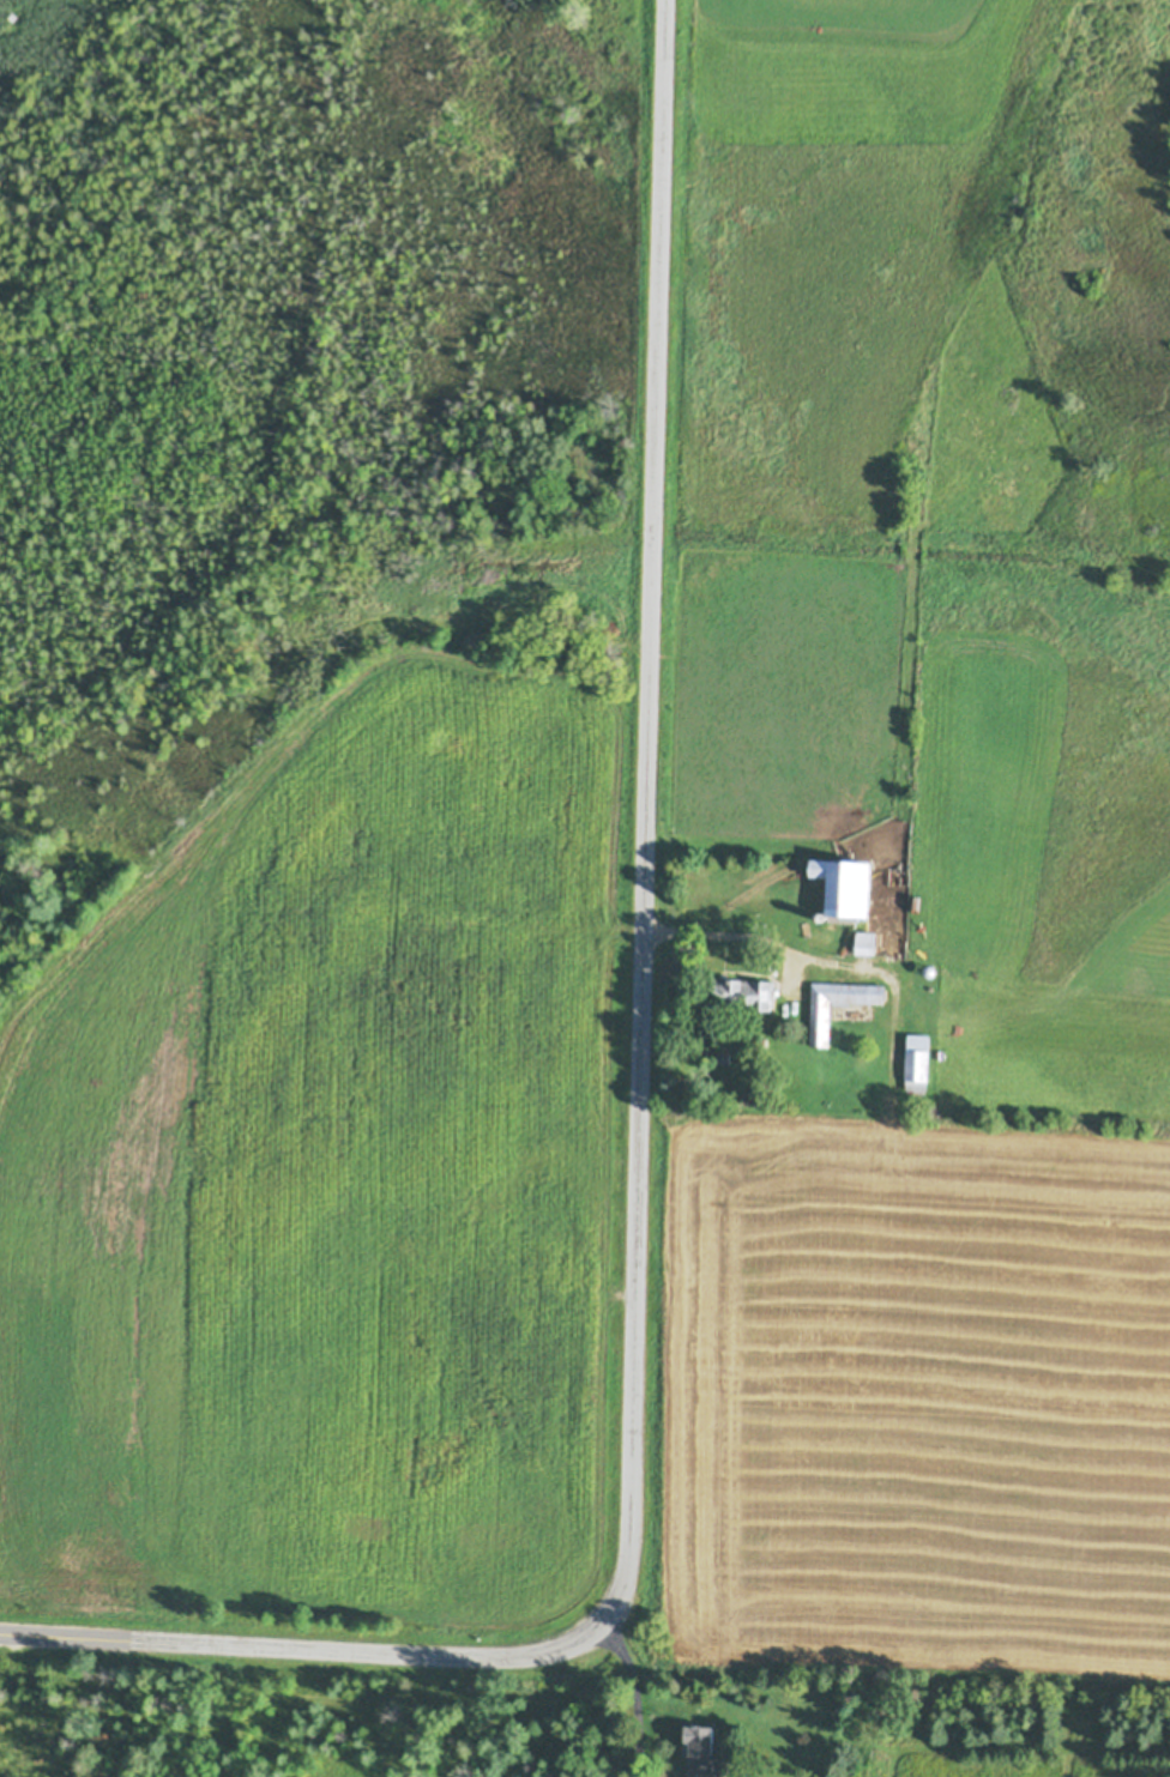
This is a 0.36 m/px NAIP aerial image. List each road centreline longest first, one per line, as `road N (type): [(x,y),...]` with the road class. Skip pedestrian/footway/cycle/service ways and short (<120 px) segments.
road 1 (residential): [(0,1632),(533,1655),(590,1632),(623,1589),(668,0)]

